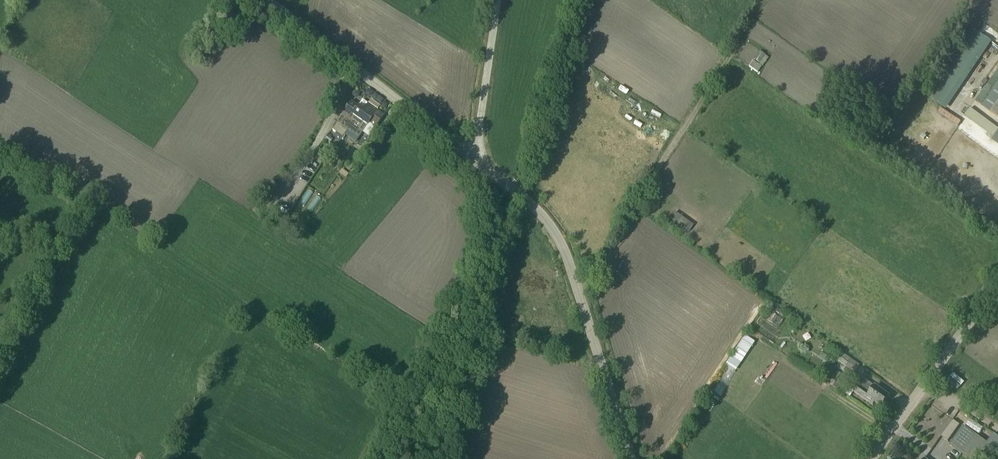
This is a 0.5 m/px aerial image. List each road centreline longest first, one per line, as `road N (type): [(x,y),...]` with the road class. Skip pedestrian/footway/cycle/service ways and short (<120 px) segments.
road 1 (unclassified): [(629,458),(559,243),(531,207),(473,160)]
road 2 (track): [(379,458),(510,189)]
road 3 (unclassified): [(473,160),(267,0)]
road 4 (unclassified): [(997,285),(871,458)]
road 5 (unclassified): [(473,160),(498,0)]

